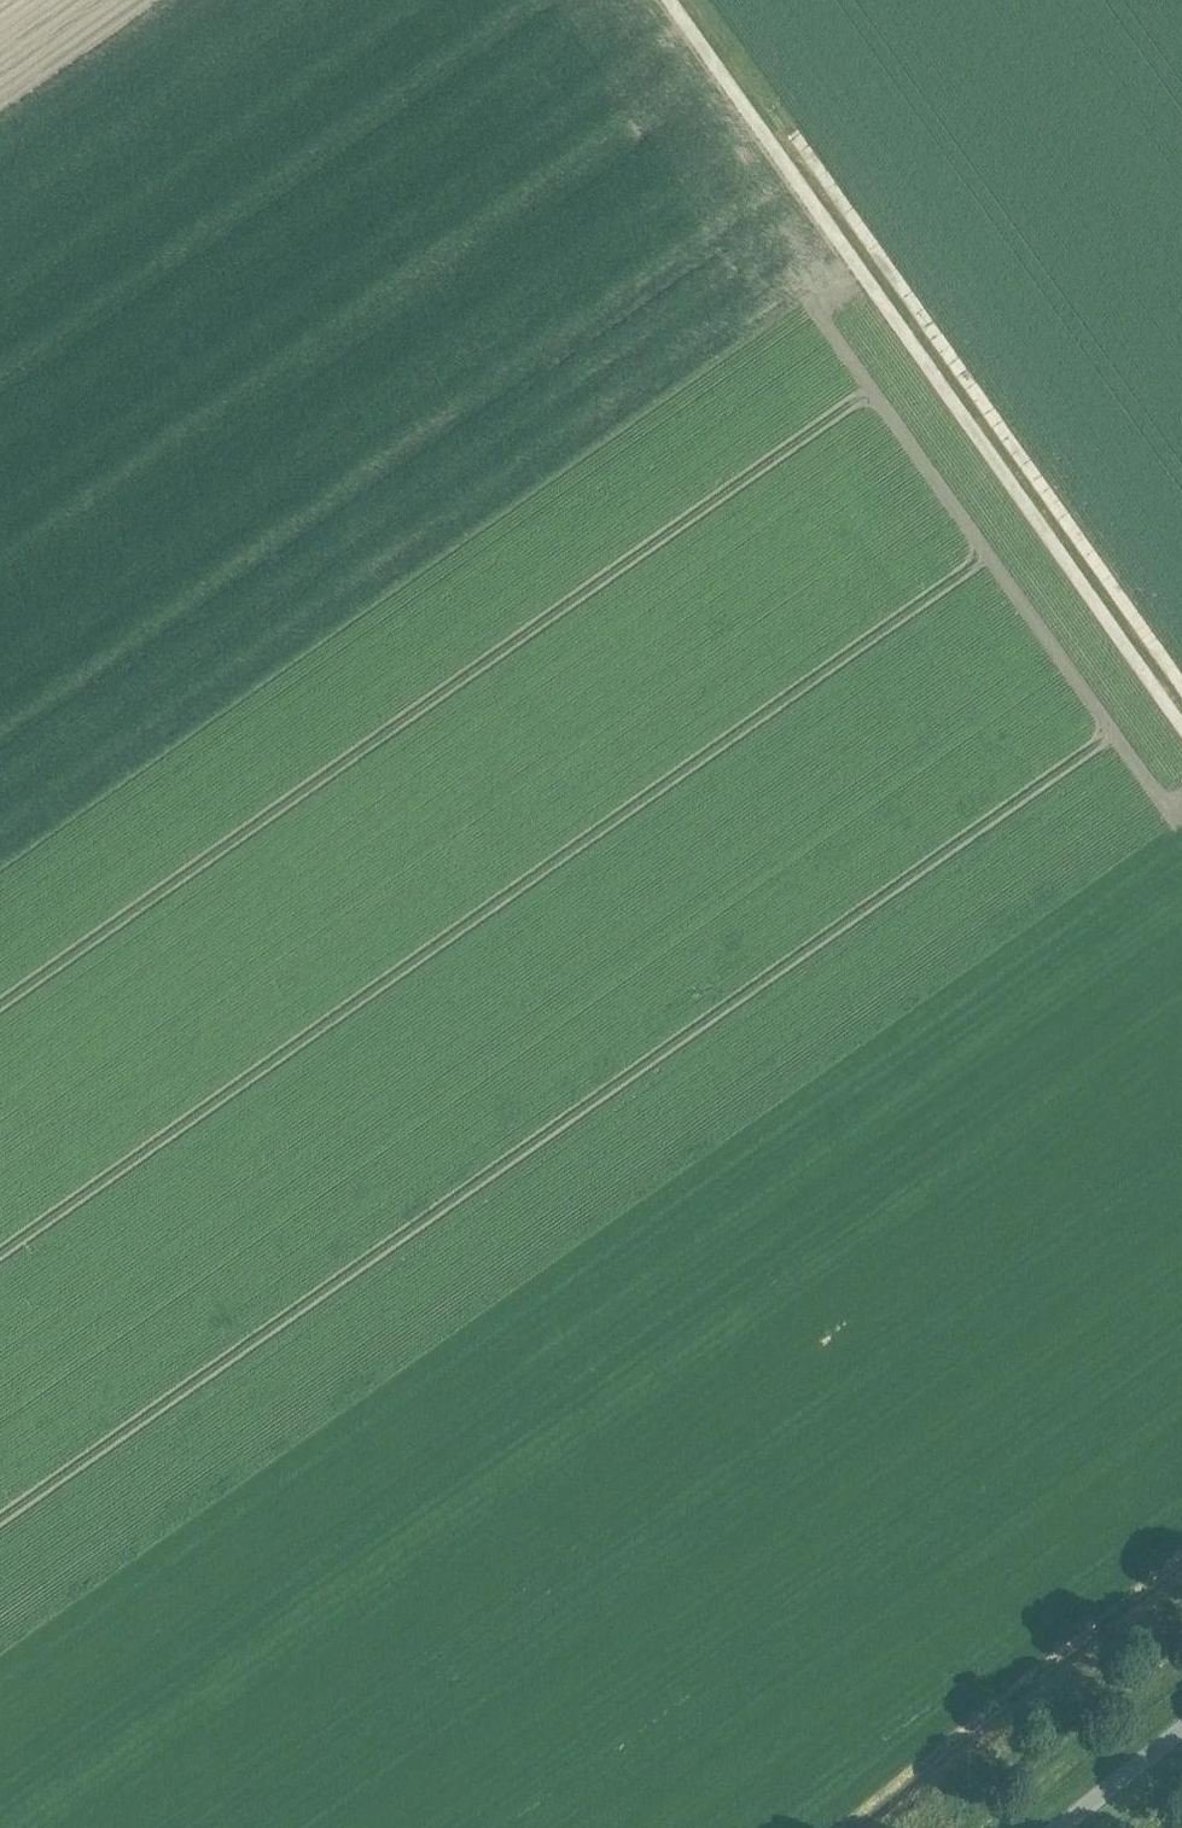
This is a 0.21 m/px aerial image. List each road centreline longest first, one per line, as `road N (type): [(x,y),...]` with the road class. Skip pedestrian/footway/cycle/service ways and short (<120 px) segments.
road 1 (tertiary): [(1058,1827),(1181,1728)]

